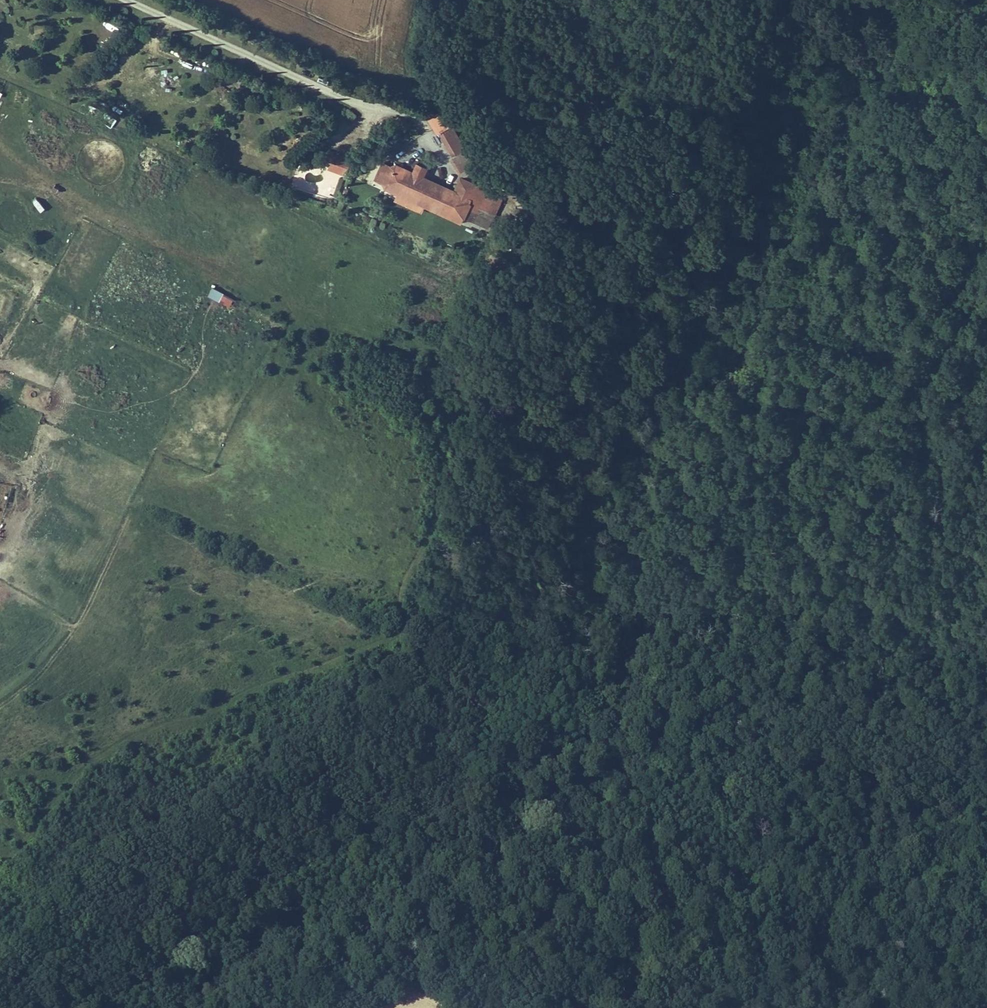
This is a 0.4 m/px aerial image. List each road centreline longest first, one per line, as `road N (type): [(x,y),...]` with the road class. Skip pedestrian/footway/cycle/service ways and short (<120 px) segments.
road 1 (track): [(0,185),(45,189),(259,282),(286,302),(292,318)]

